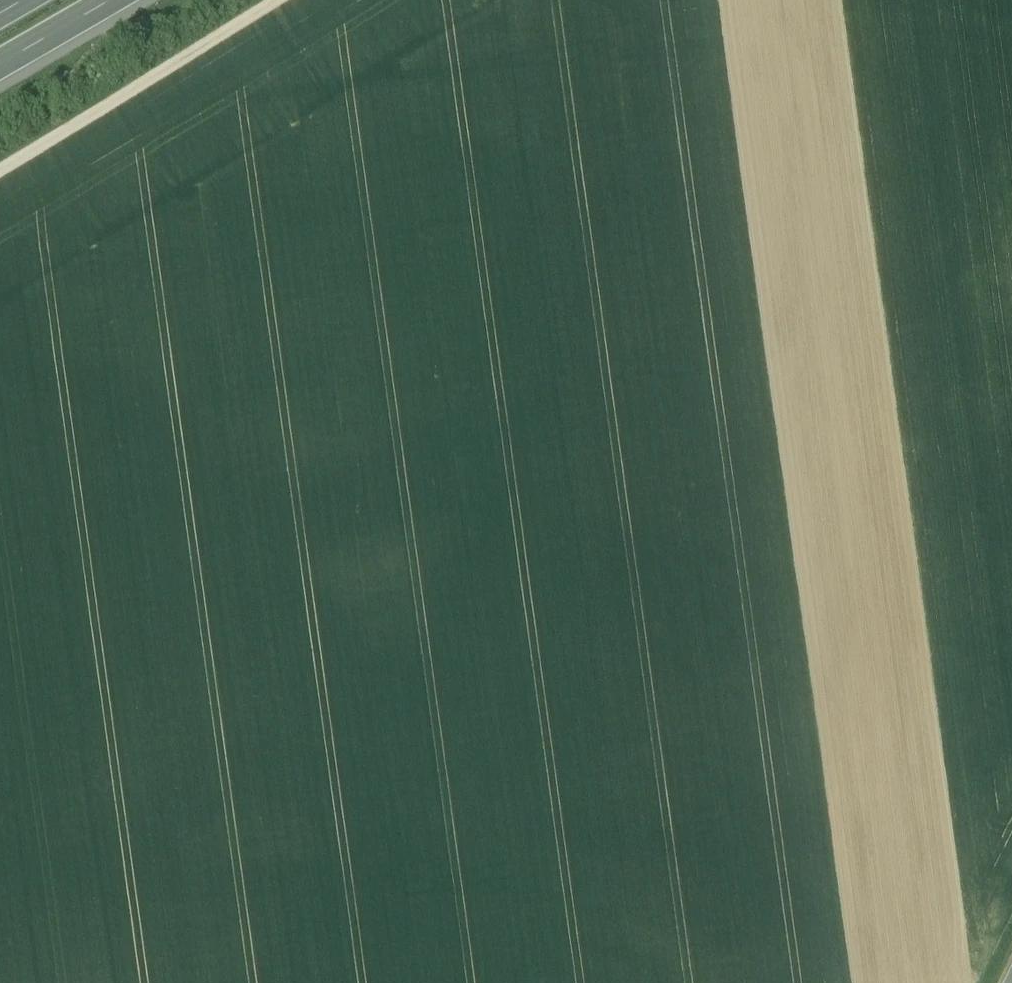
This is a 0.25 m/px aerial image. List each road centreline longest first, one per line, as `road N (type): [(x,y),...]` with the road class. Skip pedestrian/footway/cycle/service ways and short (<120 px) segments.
road 1 (track): [(279,0),(0,171)]

